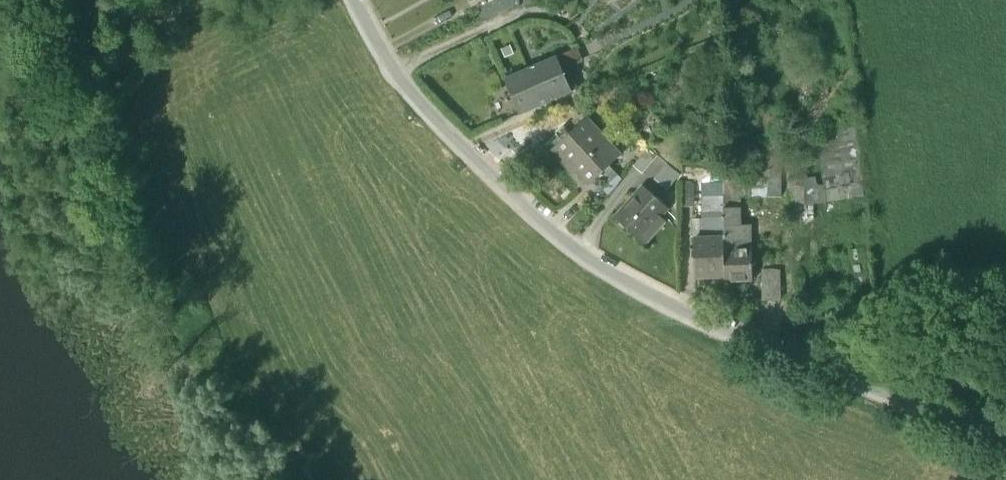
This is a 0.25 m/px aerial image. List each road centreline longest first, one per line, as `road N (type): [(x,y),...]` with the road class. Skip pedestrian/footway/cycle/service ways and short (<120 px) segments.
road 1 (residential): [(1005,442),(711,325),(565,245),(384,59),(355,0)]
road 2 (track): [(233,0),(179,23),(138,18),(108,0)]

